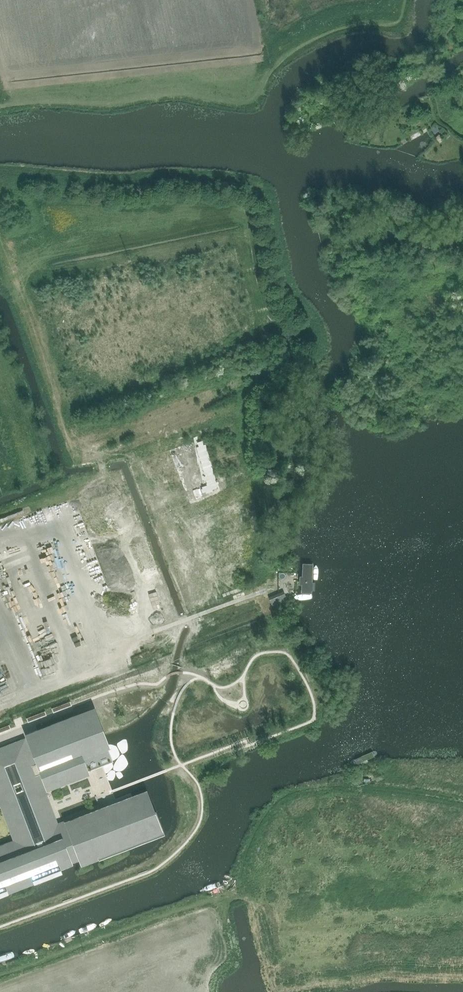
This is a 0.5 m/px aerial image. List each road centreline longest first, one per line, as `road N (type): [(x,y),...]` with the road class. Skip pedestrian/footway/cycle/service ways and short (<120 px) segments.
road 1 (track): [(0,976),(205,902)]

